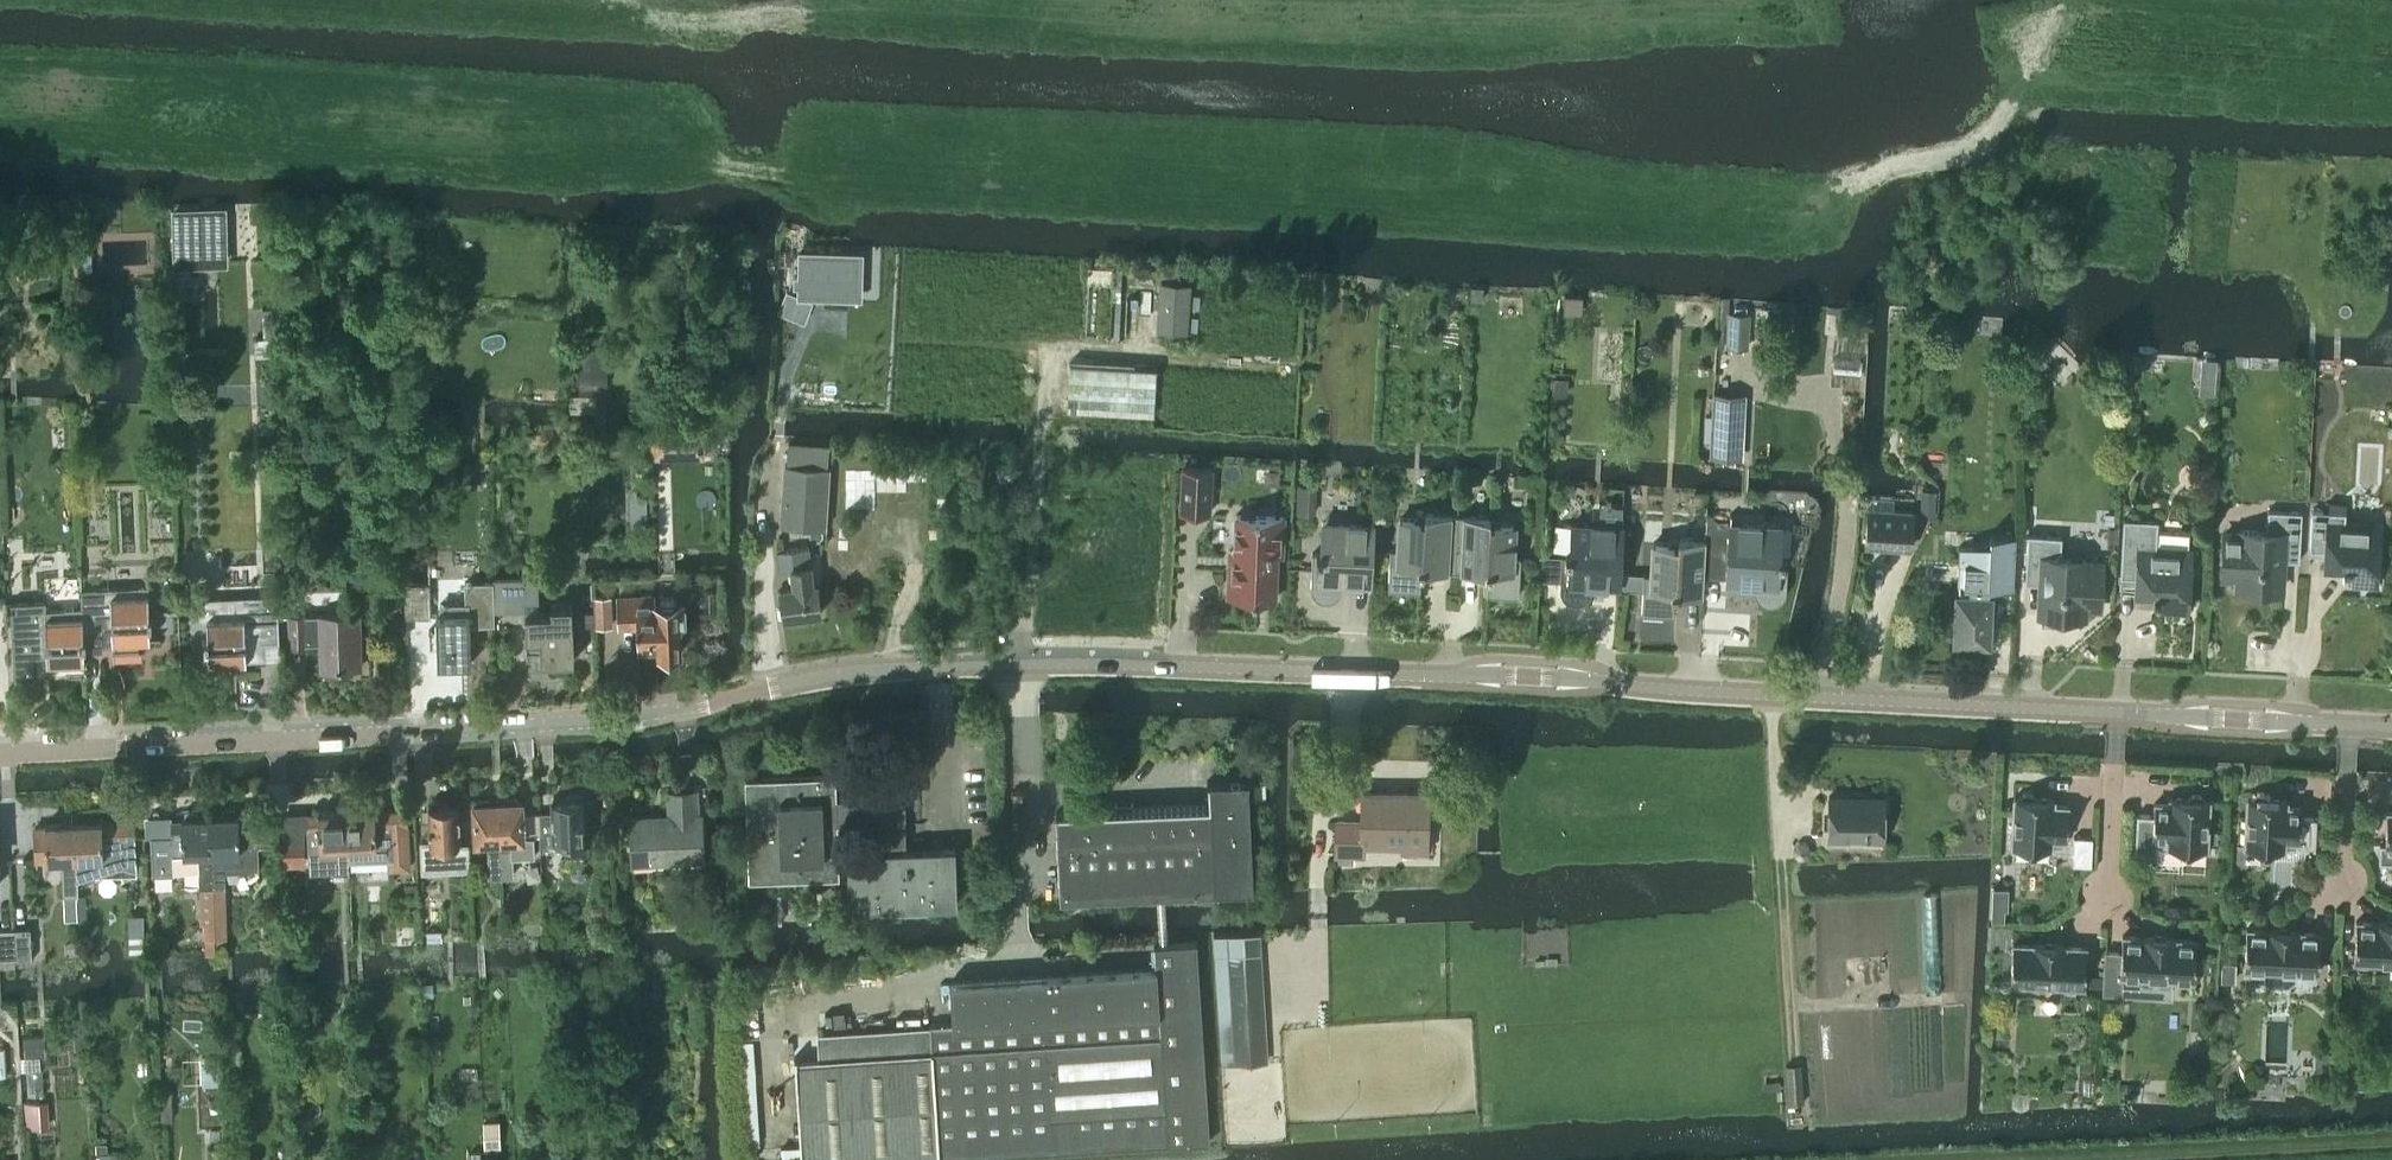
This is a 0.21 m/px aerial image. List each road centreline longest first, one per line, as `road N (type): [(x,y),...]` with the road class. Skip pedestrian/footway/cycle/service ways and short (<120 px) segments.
road 1 (tertiary): [(0,753),(503,729),(643,714),(857,672),(1014,664),(1529,676),(2391,728)]

